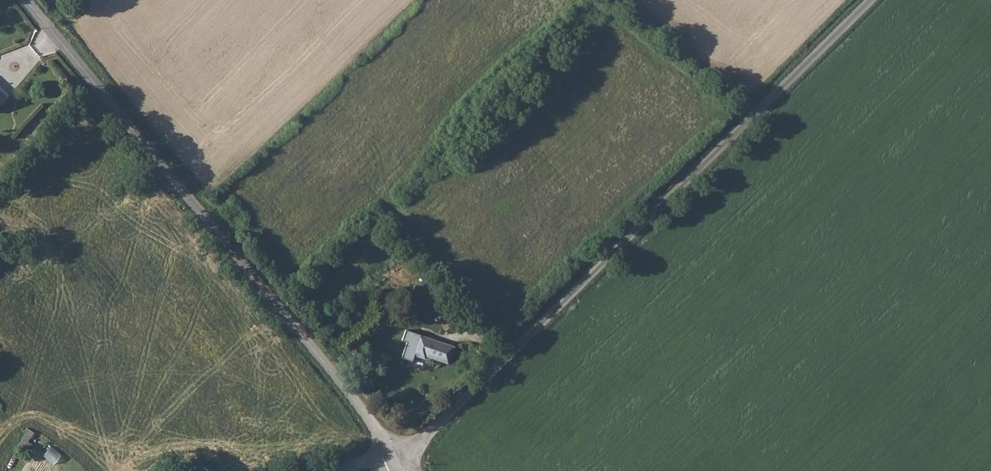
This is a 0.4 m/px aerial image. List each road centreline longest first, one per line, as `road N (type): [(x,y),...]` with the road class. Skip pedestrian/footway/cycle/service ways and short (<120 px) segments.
road 1 (unclassified): [(390,455),(442,418),(869,0)]
road 2 (tertiary): [(24,0),(363,410),(390,455)]

